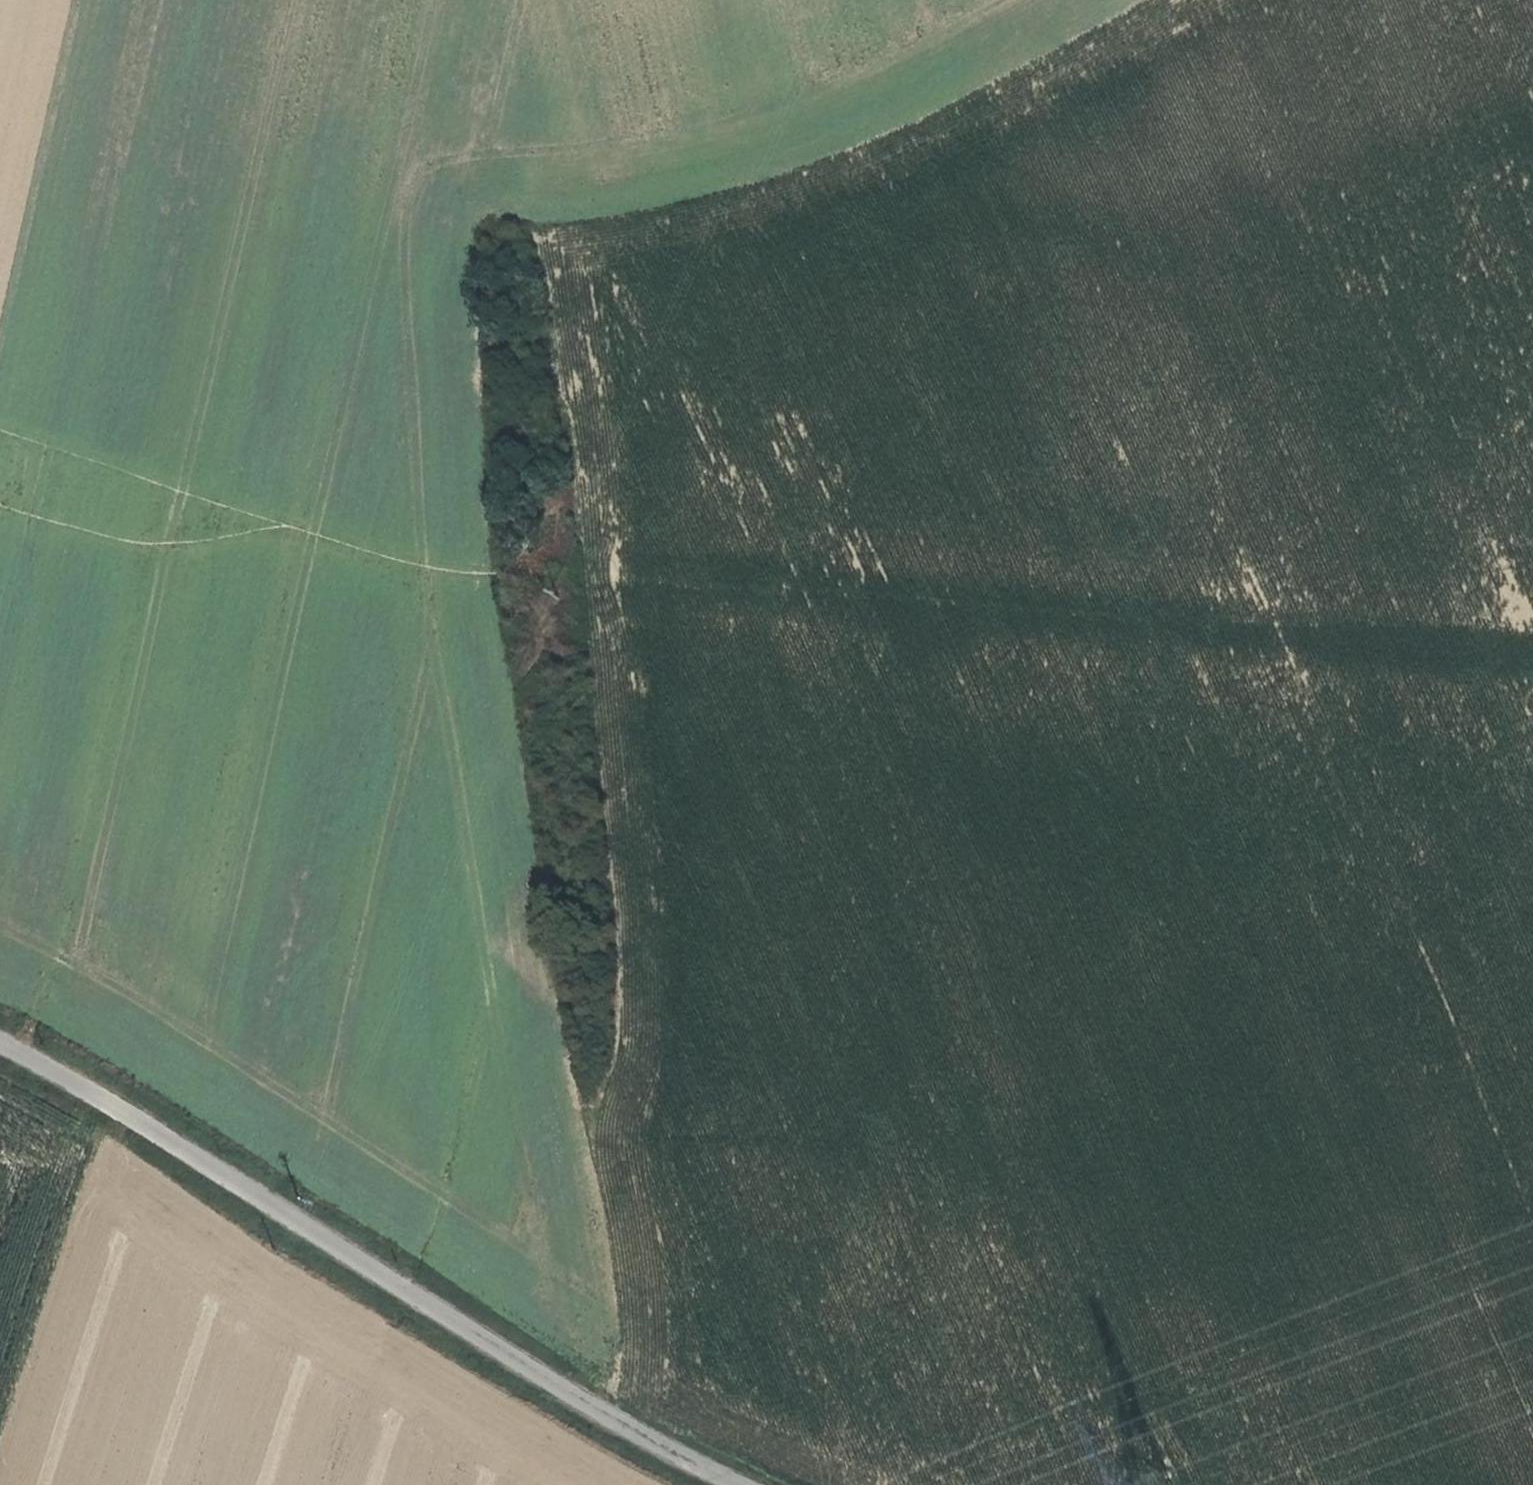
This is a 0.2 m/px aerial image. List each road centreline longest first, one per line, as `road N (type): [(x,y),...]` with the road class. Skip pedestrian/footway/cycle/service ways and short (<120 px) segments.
road 1 (unclassified): [(0,1046),(101,1100),(684,1460),(738,1484)]

